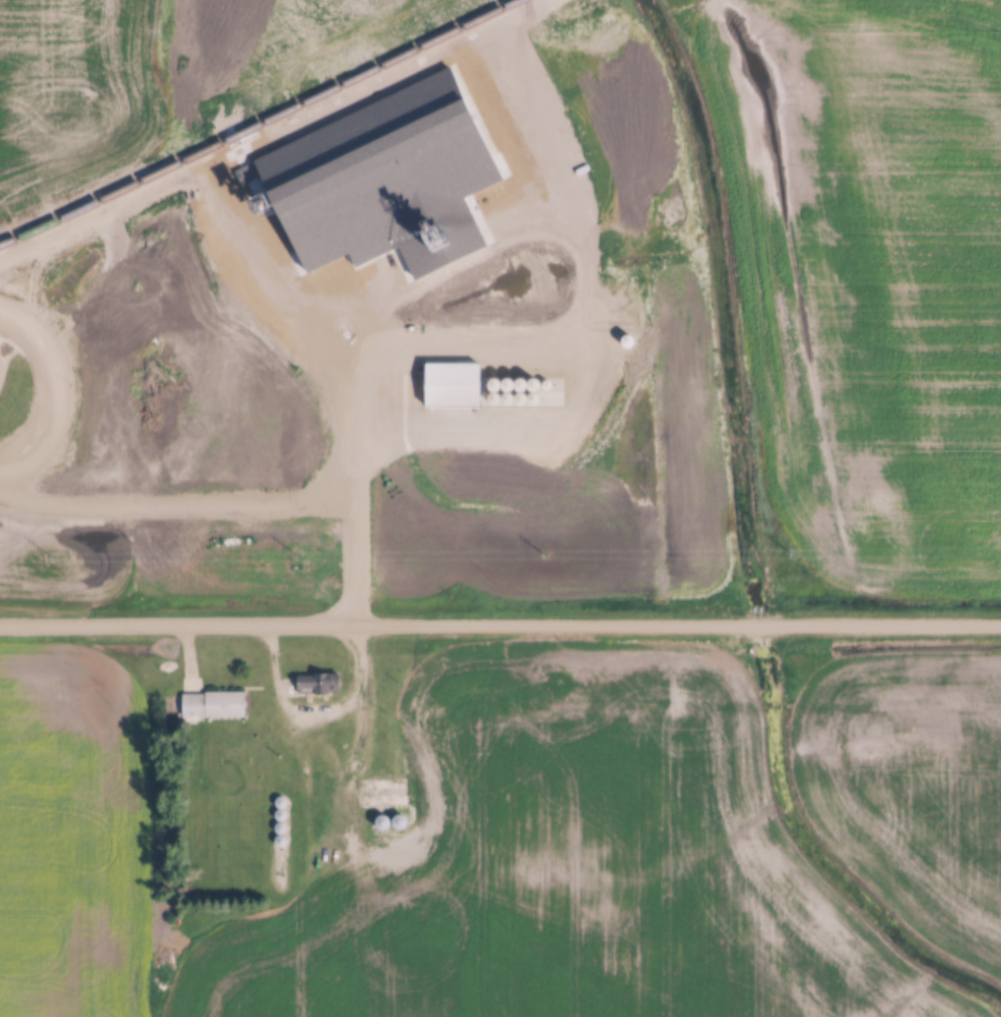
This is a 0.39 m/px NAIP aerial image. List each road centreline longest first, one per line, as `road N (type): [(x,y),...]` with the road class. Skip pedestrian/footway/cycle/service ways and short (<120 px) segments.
road 1 (residential): [(1000,621),(0,627)]

